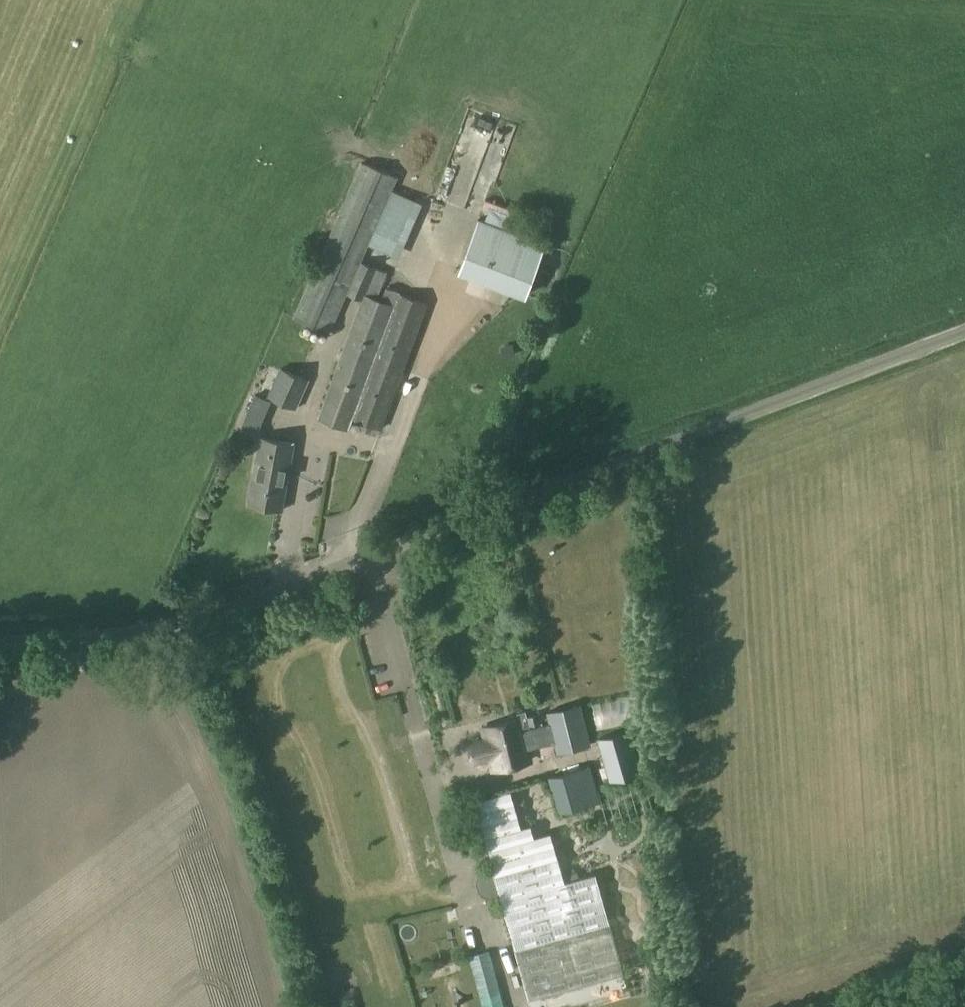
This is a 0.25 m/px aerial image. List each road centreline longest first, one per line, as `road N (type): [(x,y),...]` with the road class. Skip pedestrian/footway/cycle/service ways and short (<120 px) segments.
road 1 (unclassified): [(0,644),(164,632),(215,618),(964,332)]

